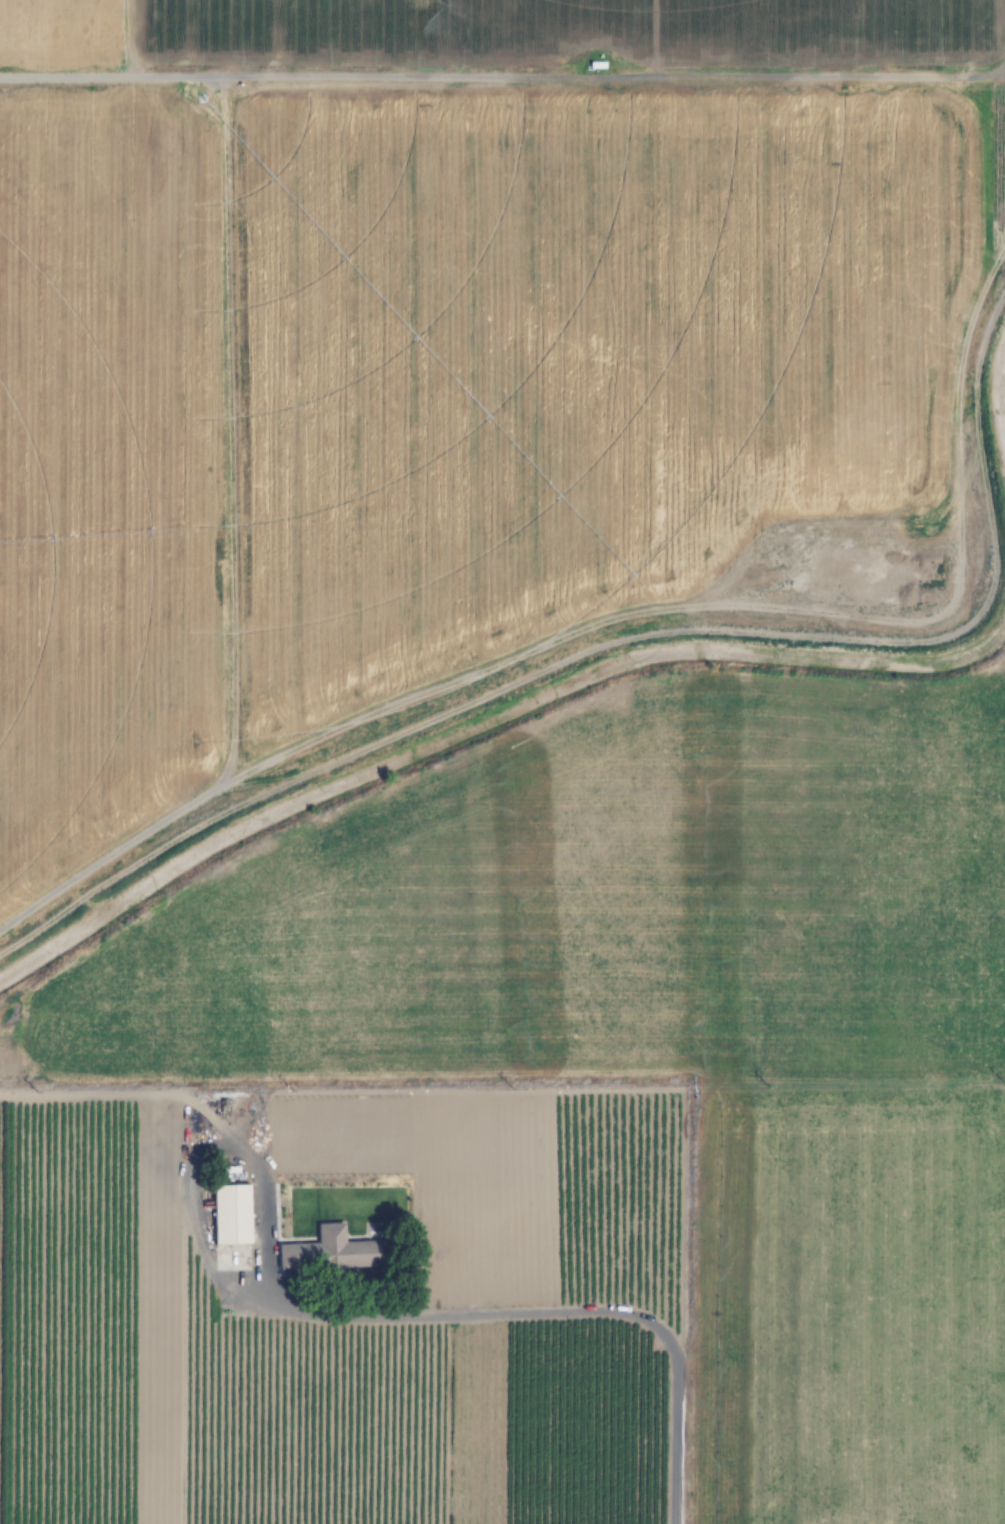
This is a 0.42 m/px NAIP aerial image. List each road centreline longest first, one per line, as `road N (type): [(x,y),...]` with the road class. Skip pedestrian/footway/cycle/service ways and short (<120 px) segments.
road 1 (residential): [(1004,280),(983,330),(997,607),(936,649),(679,626),(265,778),(0,931)]

